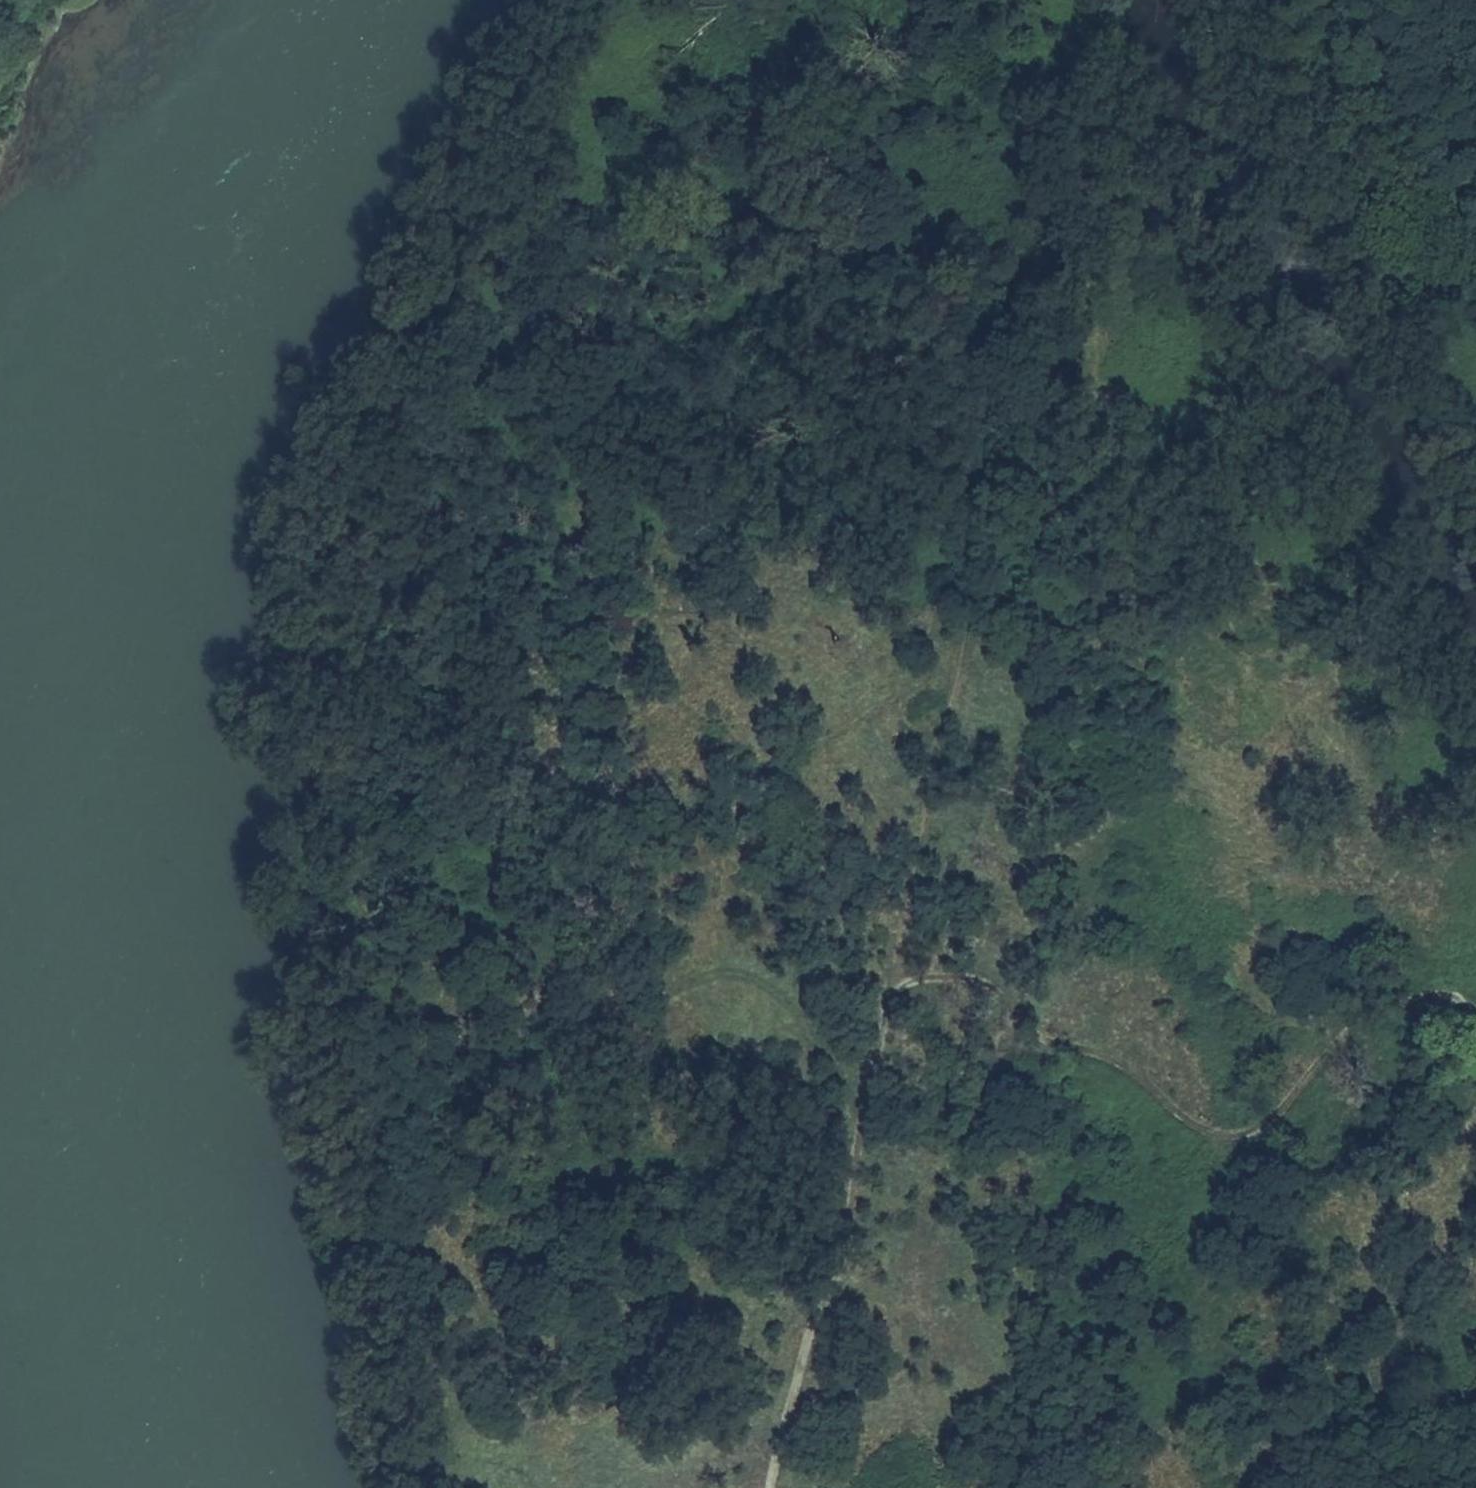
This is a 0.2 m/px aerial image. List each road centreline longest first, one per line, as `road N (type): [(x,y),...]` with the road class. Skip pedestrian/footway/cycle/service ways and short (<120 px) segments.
road 1 (track): [(1475,1019),(1433,992),(1382,1013),(1288,1092),(1225,1128),(1032,1026),(1010,976),(944,970),(903,984),(844,1245),(773,1487)]
road 2 (track): [(903,984),(1061,1)]
road 3 (track): [(1371,0),(1435,162),(1475,229)]

